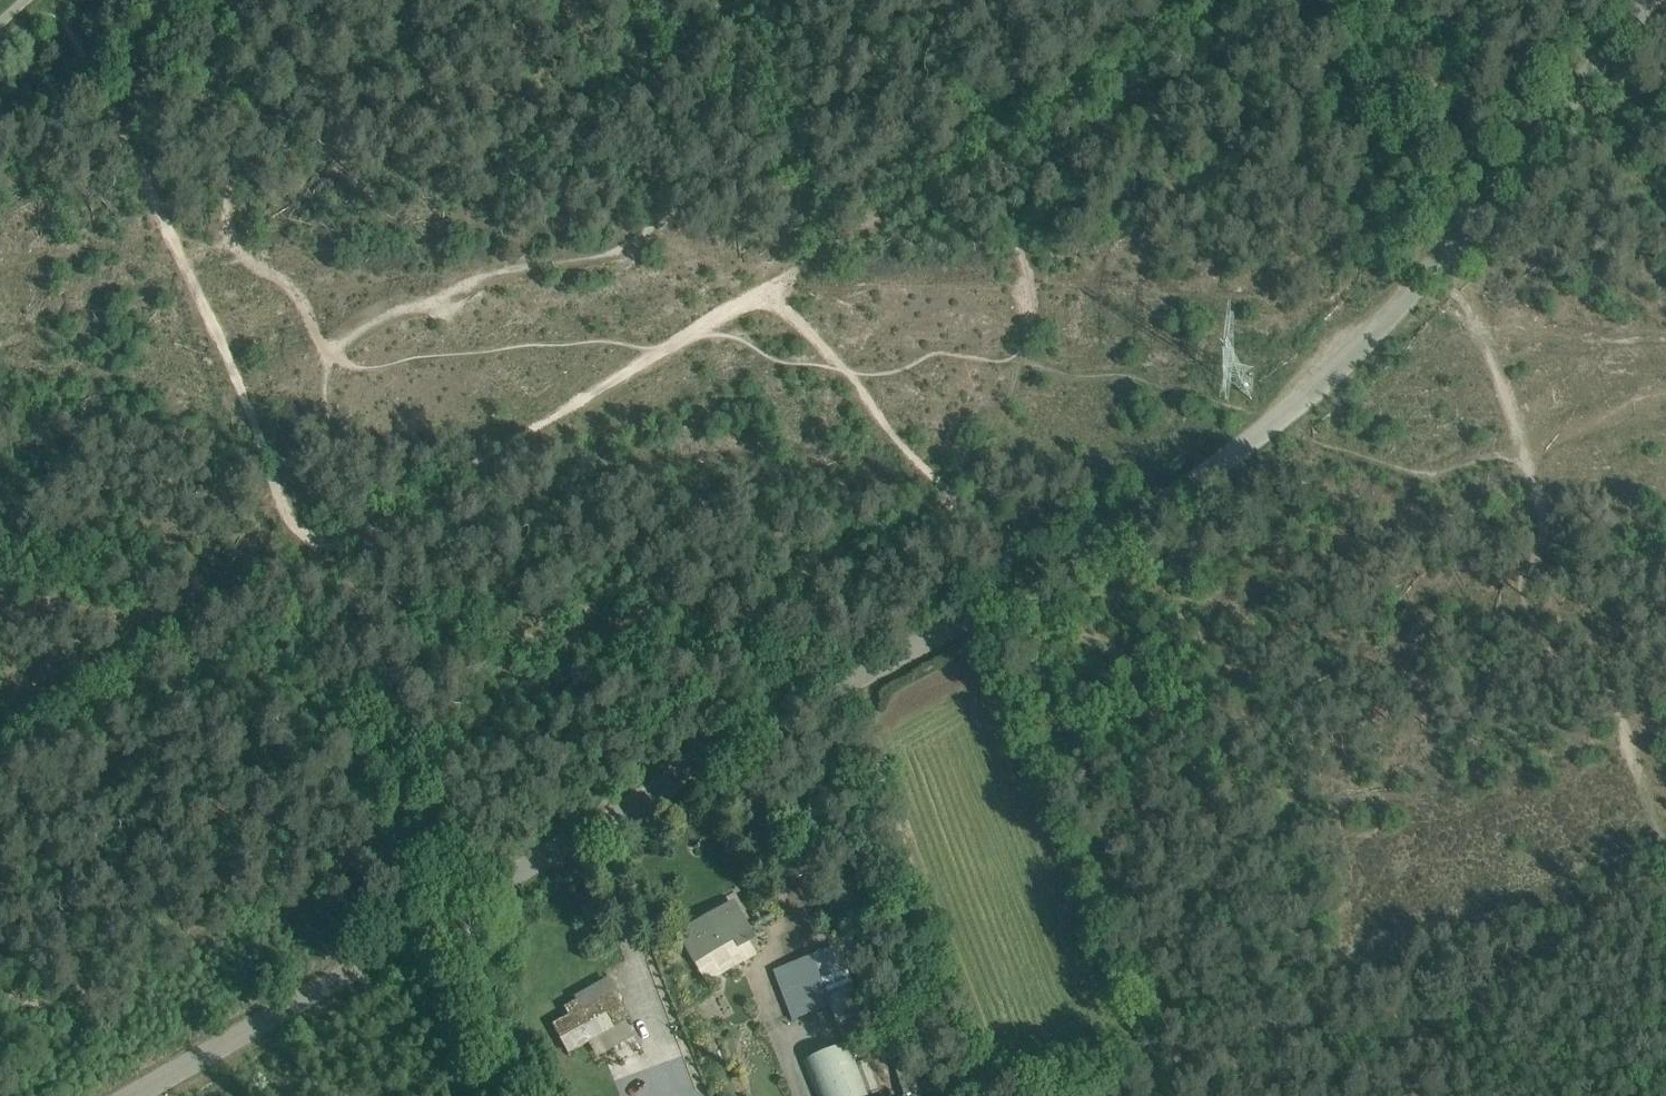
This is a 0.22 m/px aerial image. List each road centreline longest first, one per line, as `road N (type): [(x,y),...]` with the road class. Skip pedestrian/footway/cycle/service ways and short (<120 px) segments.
road 1 (unclassified): [(133,1095),(1219,468),(1391,318),(1652,0)]

